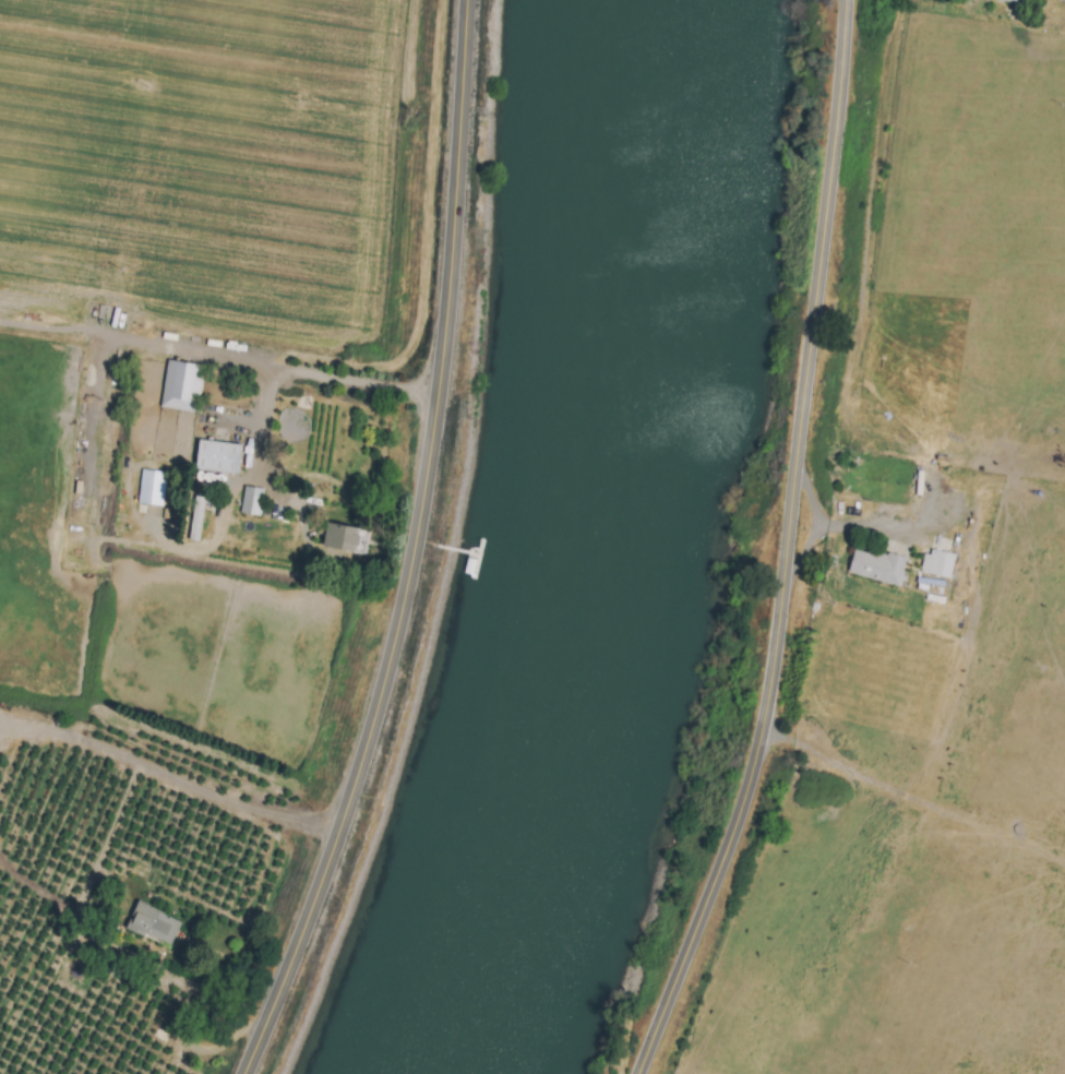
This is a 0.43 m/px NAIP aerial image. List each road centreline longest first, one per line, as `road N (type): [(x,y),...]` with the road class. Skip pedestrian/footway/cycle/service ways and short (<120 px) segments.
road 1 (primary): [(466,0),(439,387),(409,575),(371,731),(242,1073)]
road 2 (secondary): [(841,0),(829,191),(773,700),(737,834),(642,1073)]

